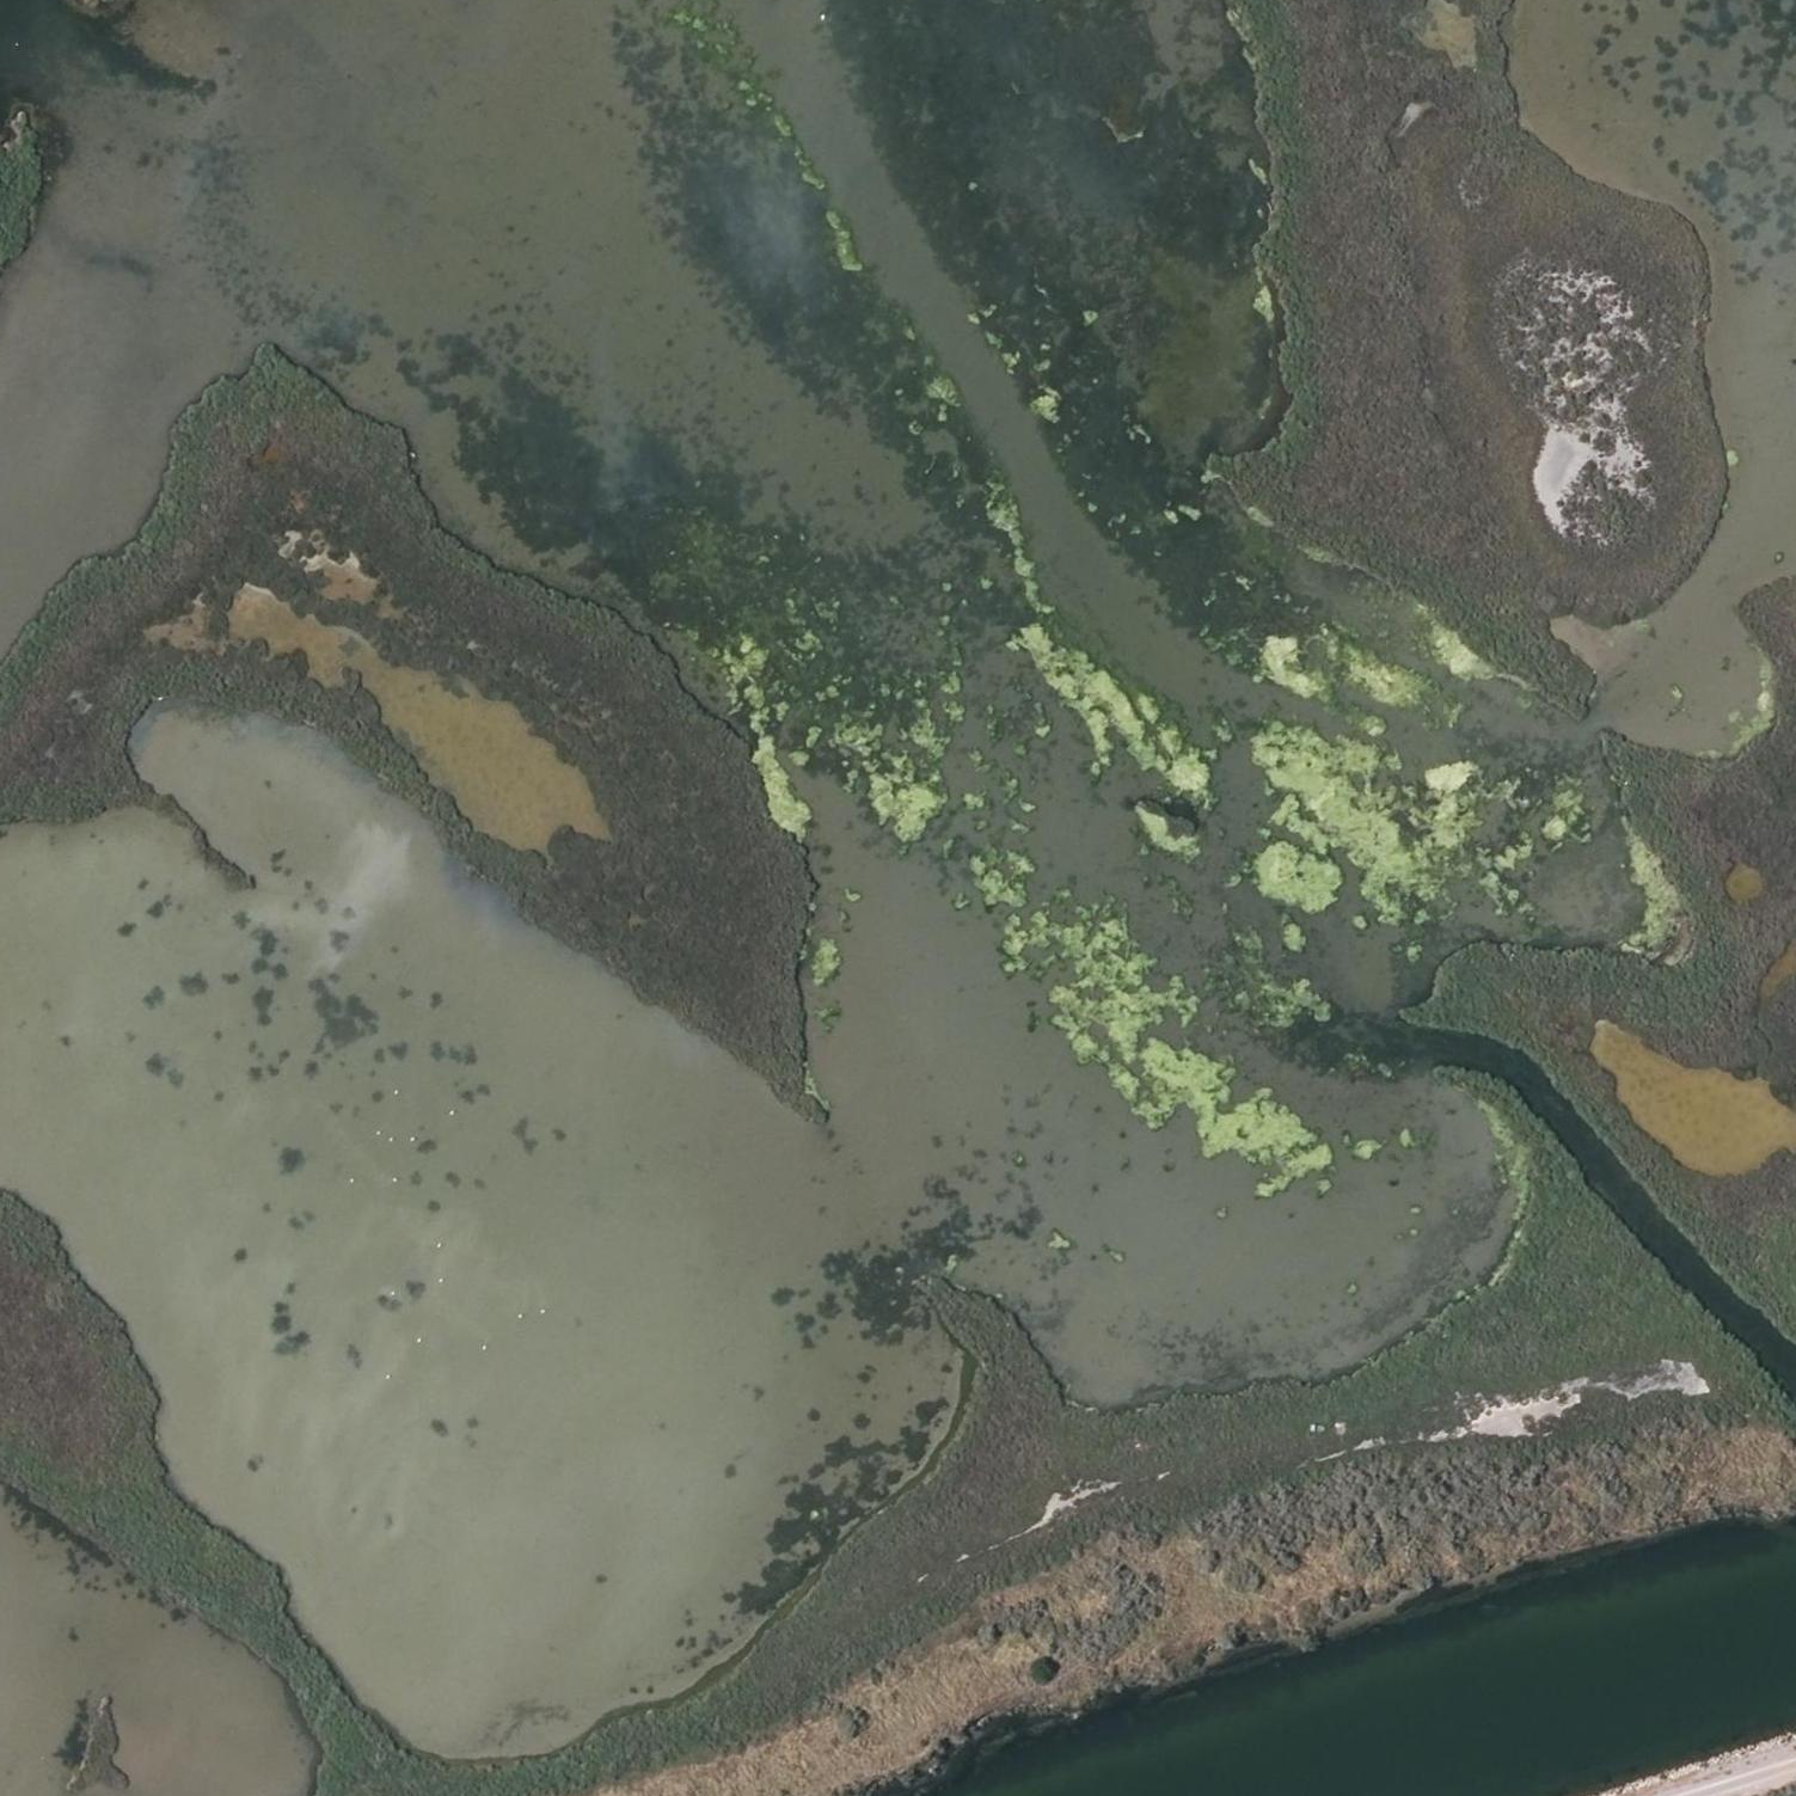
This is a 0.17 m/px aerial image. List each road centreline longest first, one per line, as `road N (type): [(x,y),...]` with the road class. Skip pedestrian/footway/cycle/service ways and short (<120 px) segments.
road 1 (track): [(1795,1757),(1670,1795)]

